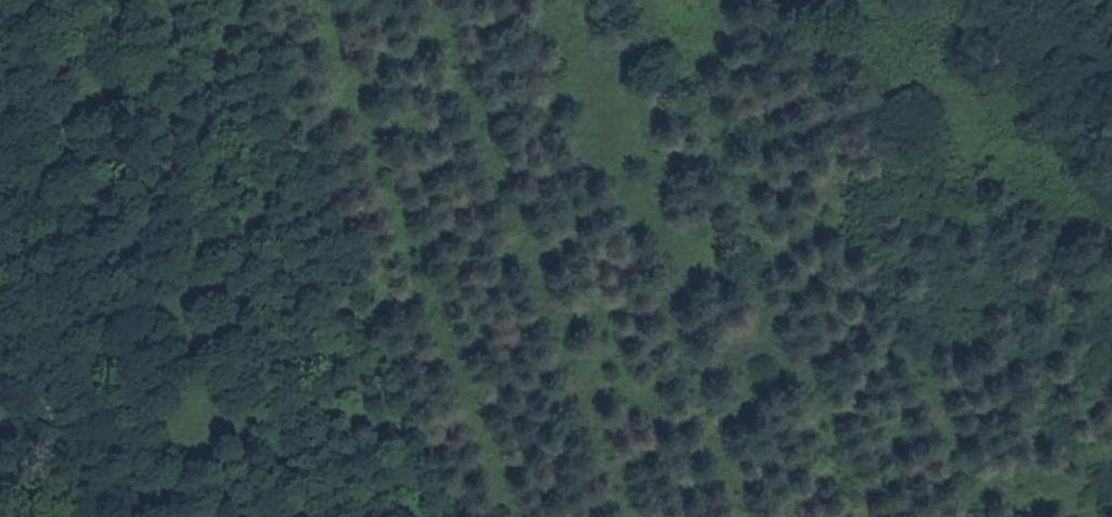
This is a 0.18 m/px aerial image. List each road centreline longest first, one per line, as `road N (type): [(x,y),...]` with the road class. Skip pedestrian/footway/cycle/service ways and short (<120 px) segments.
road 1 (track): [(0,288),(26,354),(121,516)]

